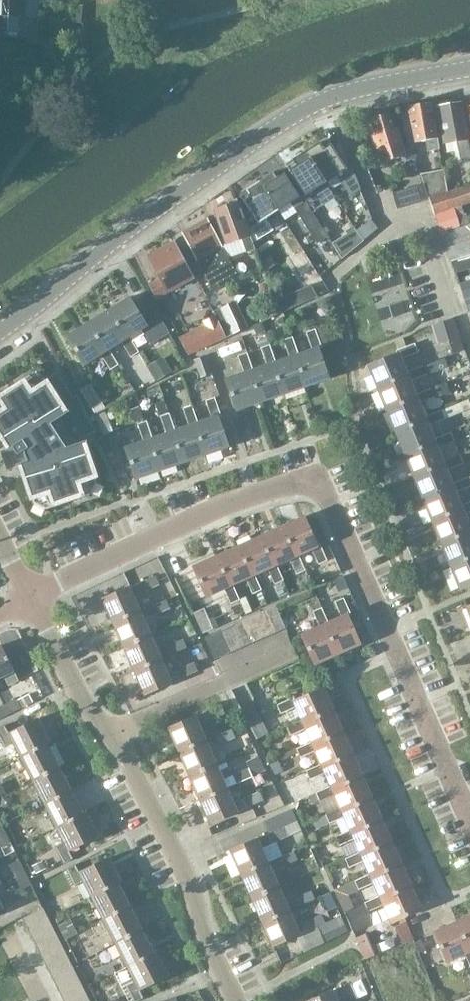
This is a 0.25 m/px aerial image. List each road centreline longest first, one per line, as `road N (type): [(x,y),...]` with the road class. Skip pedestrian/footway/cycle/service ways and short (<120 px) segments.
road 1 (residential): [(32,596),(242,498),(313,478),(469,823)]
road 2 (tertiary): [(0,330),(289,118),(392,82),(469,70)]
road 3 (residential): [(232,1000),(199,934),(189,885),(113,732),(93,718),(32,596)]

